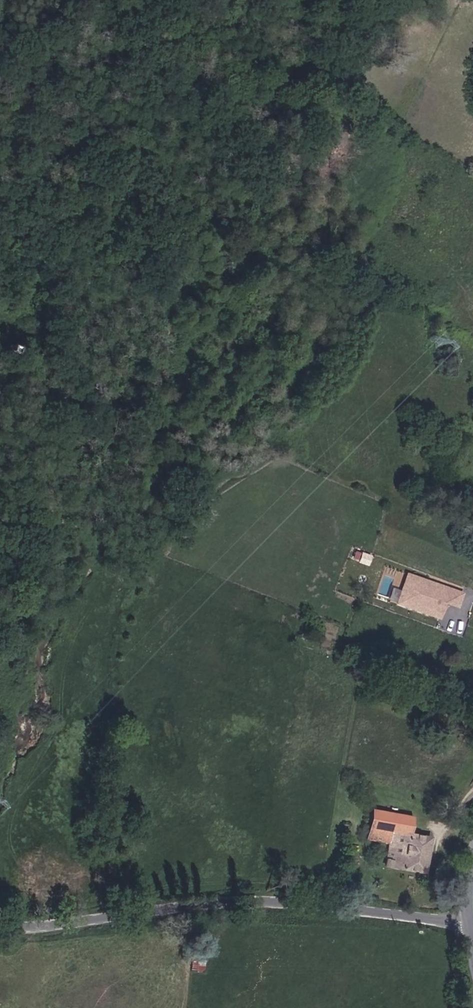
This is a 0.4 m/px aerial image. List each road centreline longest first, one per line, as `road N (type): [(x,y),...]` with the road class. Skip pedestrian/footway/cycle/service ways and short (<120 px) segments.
road 1 (unclassified): [(0,926),(276,900),(459,918)]
road 2 (track): [(0,530),(91,430),(121,356)]

